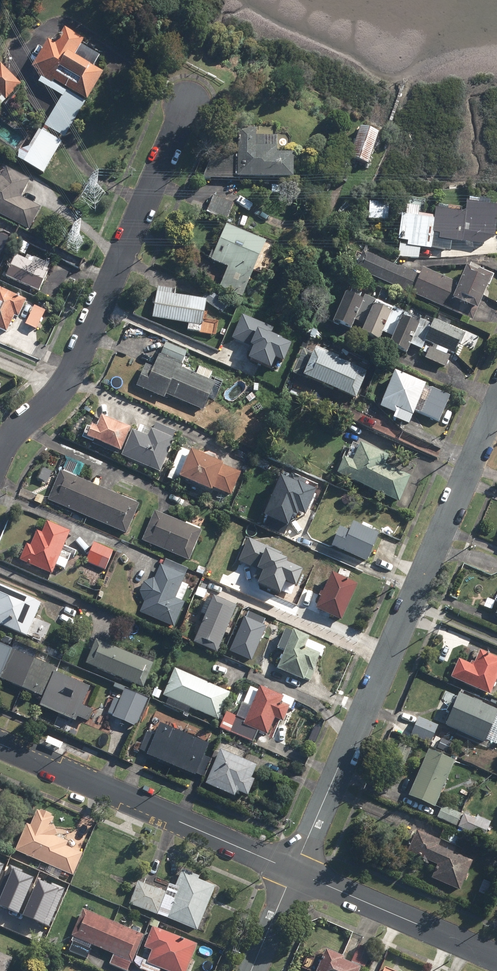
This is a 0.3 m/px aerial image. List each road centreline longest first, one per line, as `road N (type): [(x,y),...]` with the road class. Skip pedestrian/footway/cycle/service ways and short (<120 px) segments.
road 1 (residential): [(496,403),(294,871)]
road 2 (residential): [(0,451),(67,385),(187,101)]
road 3 (residential): [(0,744),(294,871)]
road 4 (residential): [(294,871),(496,958)]

